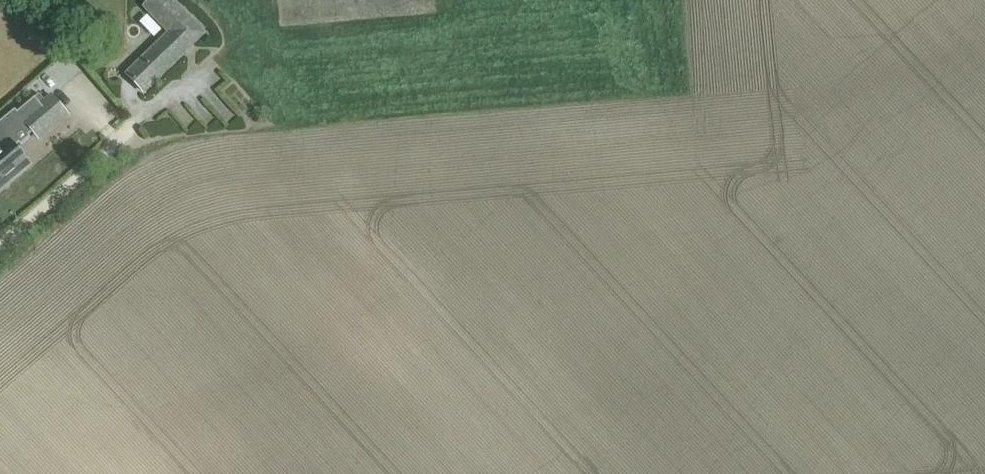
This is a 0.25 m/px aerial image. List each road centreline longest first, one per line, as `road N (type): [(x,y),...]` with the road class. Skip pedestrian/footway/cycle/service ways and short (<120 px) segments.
road 1 (unclassified): [(0,244),(134,123)]

